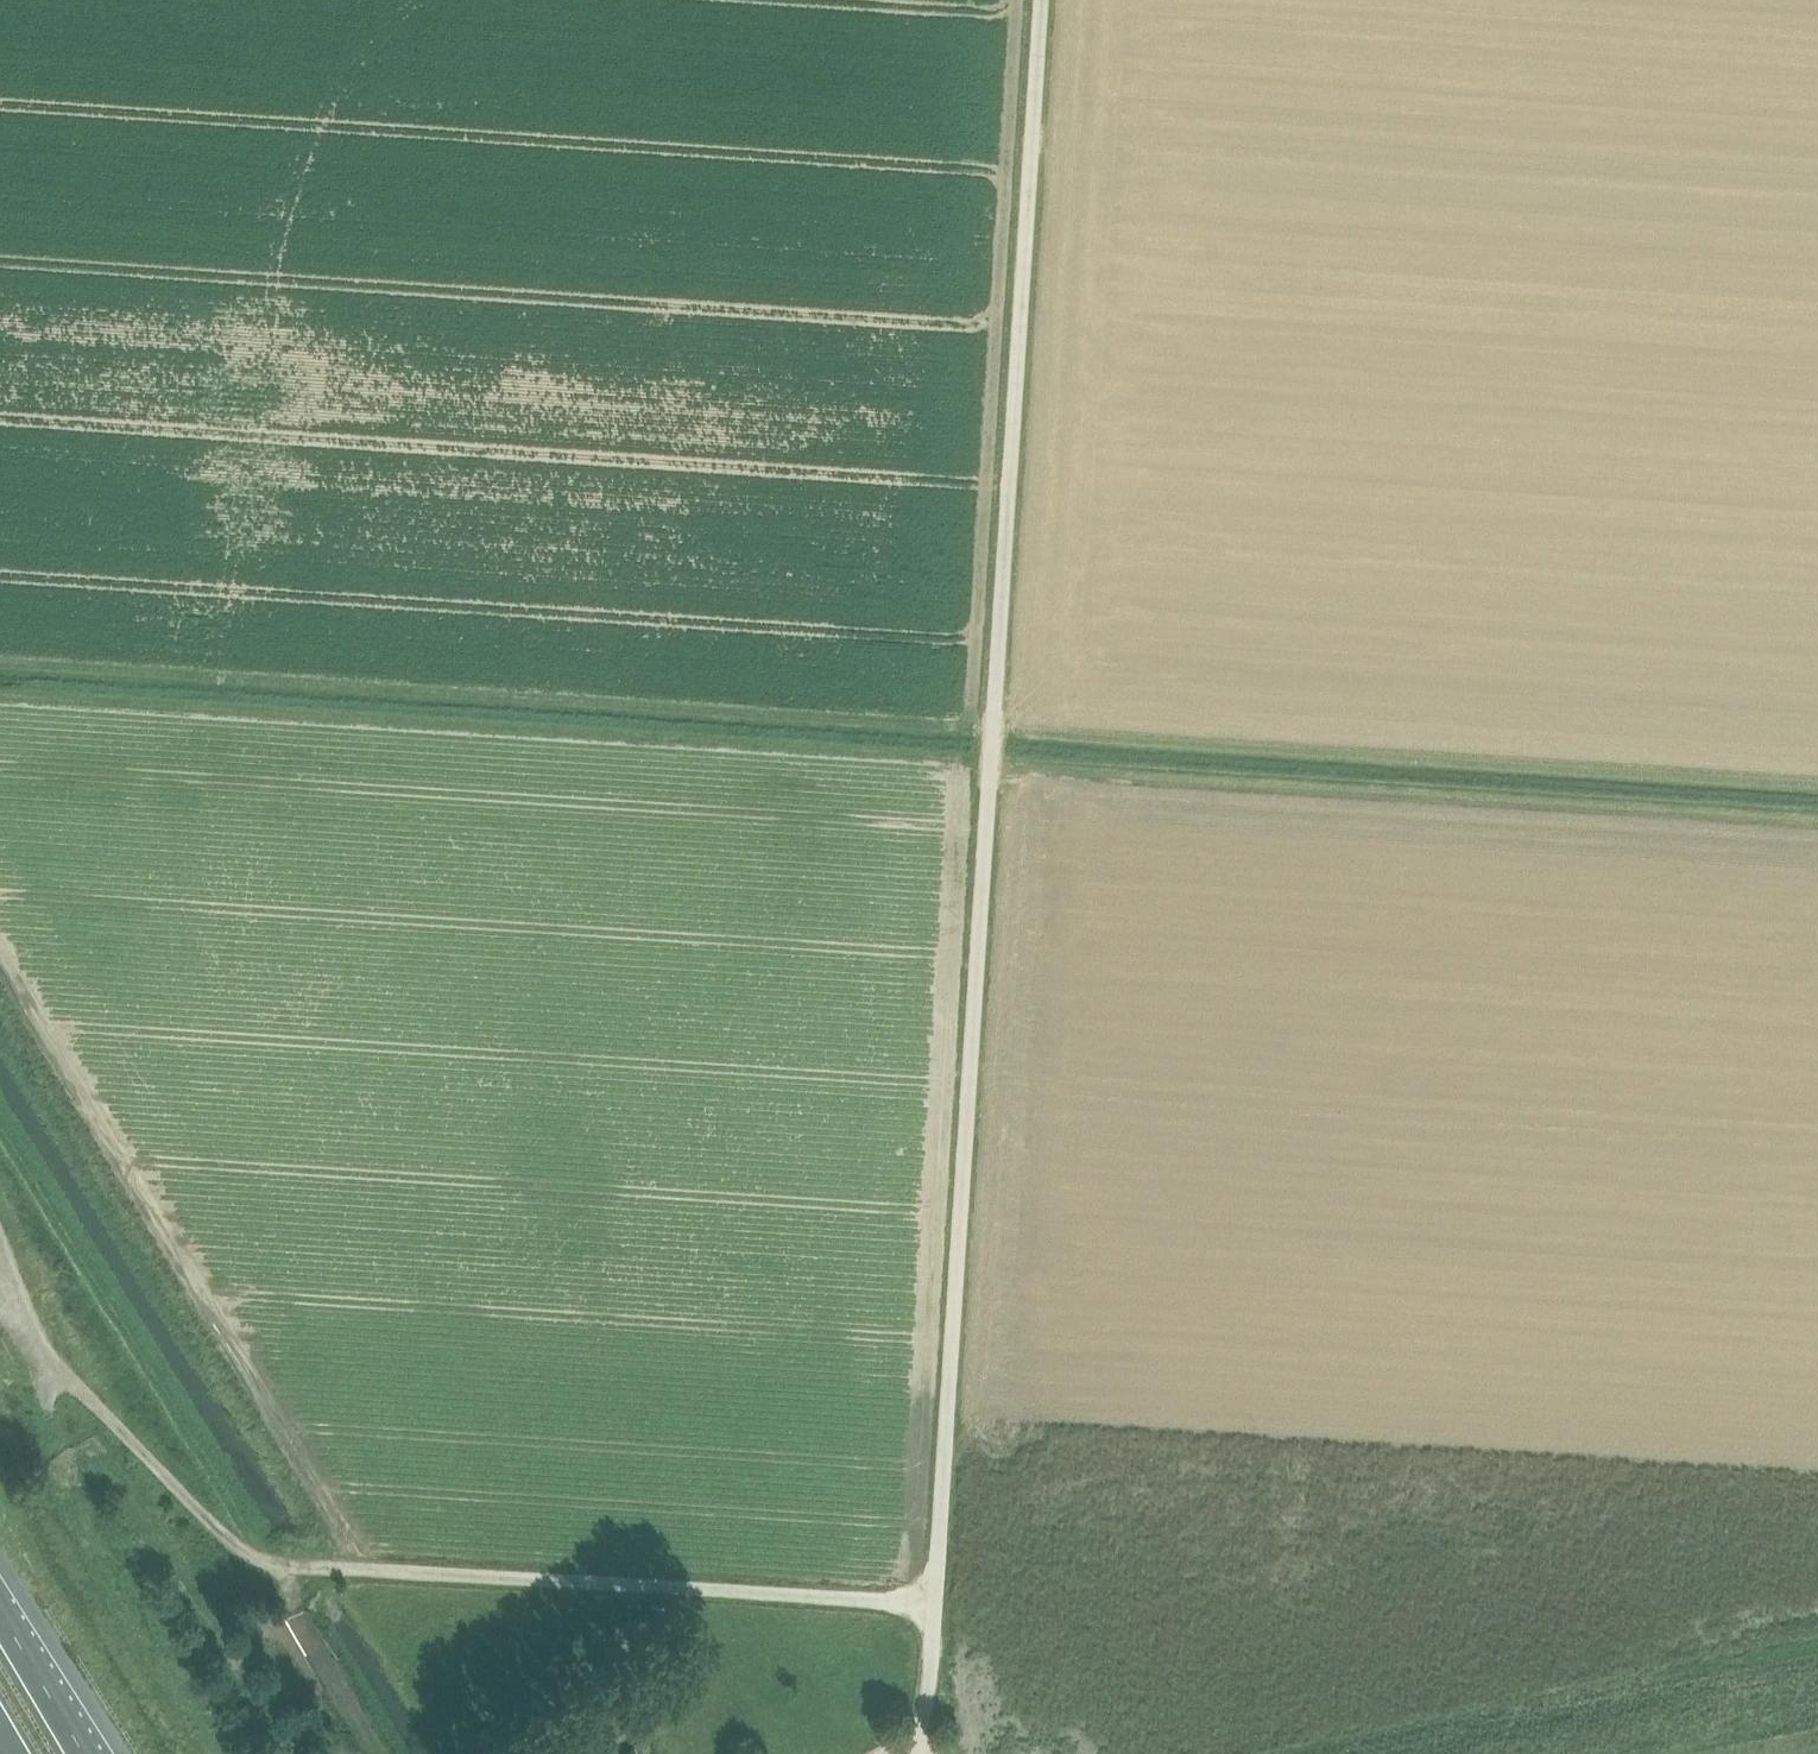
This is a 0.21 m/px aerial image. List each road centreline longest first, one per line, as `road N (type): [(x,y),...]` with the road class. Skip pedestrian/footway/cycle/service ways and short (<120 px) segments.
road 1 (unclassified): [(276,1557),(889,1600),(917,1596),(928,1578),(941,1530),(1040,0)]
road 2 (unclassified): [(276,1557),(181,1497),(113,1430),(37,1305),(0,1224)]
road 3 (track): [(376,1753),(271,1574),(276,1557)]
road 4 (motorway): [(84,1753),(0,1610)]

